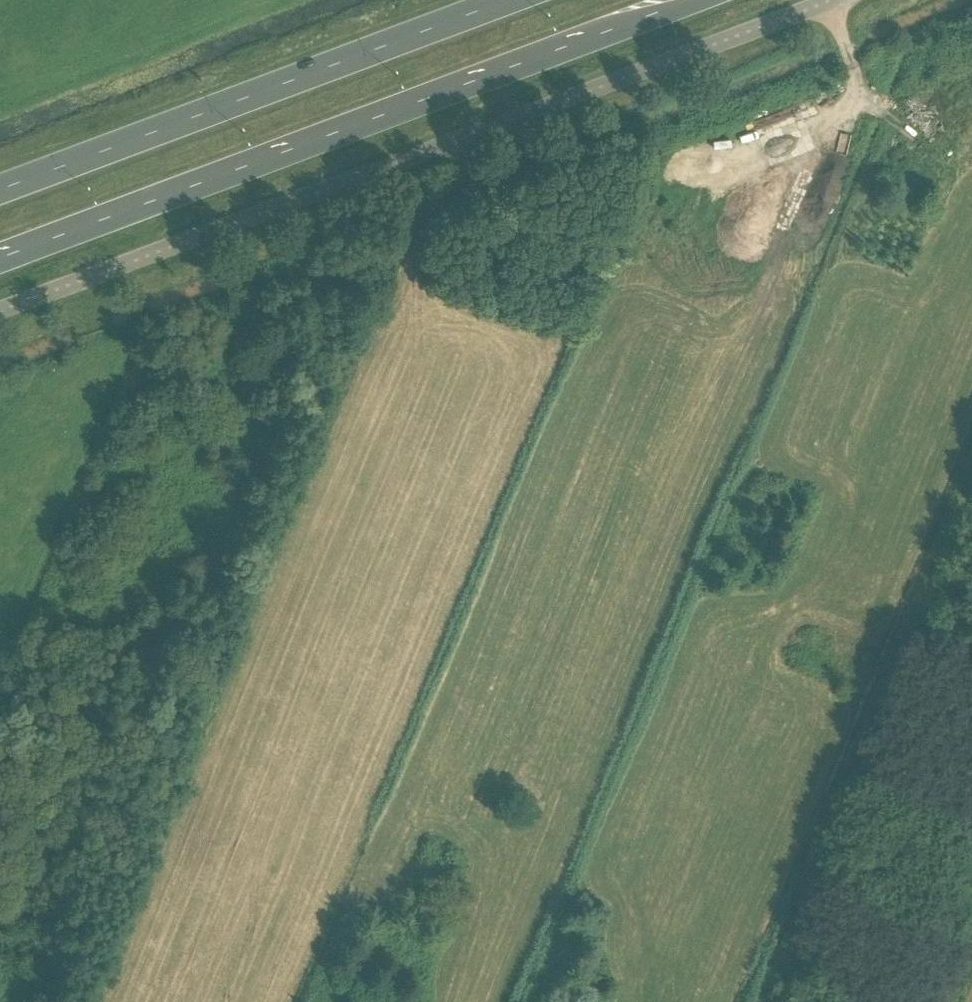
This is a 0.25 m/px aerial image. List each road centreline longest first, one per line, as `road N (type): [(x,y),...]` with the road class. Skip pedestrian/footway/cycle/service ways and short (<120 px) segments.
road 1 (secondary): [(0,258),(706,0)]
road 2 (secondary): [(506,0),(0,188)]

